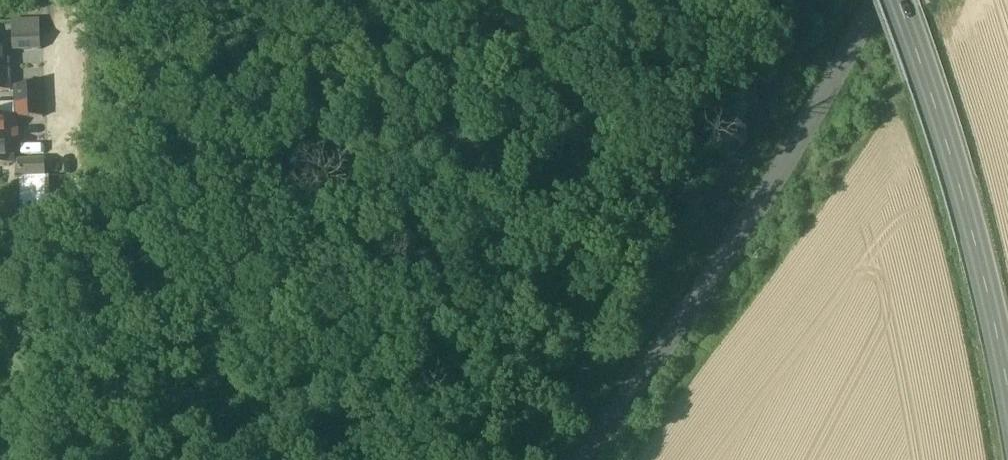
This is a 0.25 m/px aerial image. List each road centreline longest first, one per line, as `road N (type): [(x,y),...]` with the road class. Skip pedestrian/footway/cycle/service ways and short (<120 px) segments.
road 1 (primary): [(897,0),(966,203),(1007,365)]
road 2 (track): [(536,0),(772,25)]

